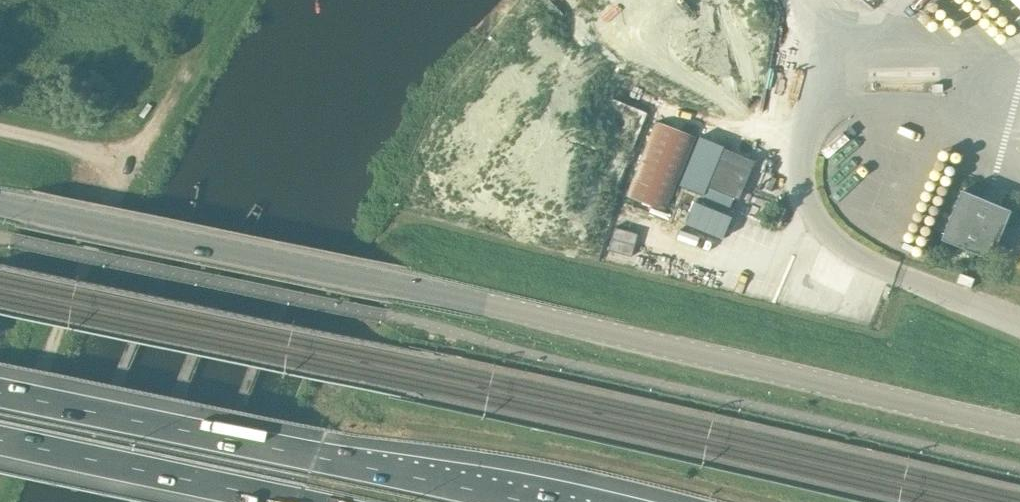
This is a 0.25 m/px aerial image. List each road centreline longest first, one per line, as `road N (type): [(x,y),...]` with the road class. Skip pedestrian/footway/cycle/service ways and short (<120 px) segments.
road 1 (tertiary): [(1019,426),(502,304),(0,200)]
road 2 (motorway): [(523,501),(0,393)]
road 3 (track): [(130,158),(0,469)]
road 4 (motorway): [(0,441),(292,501)]

